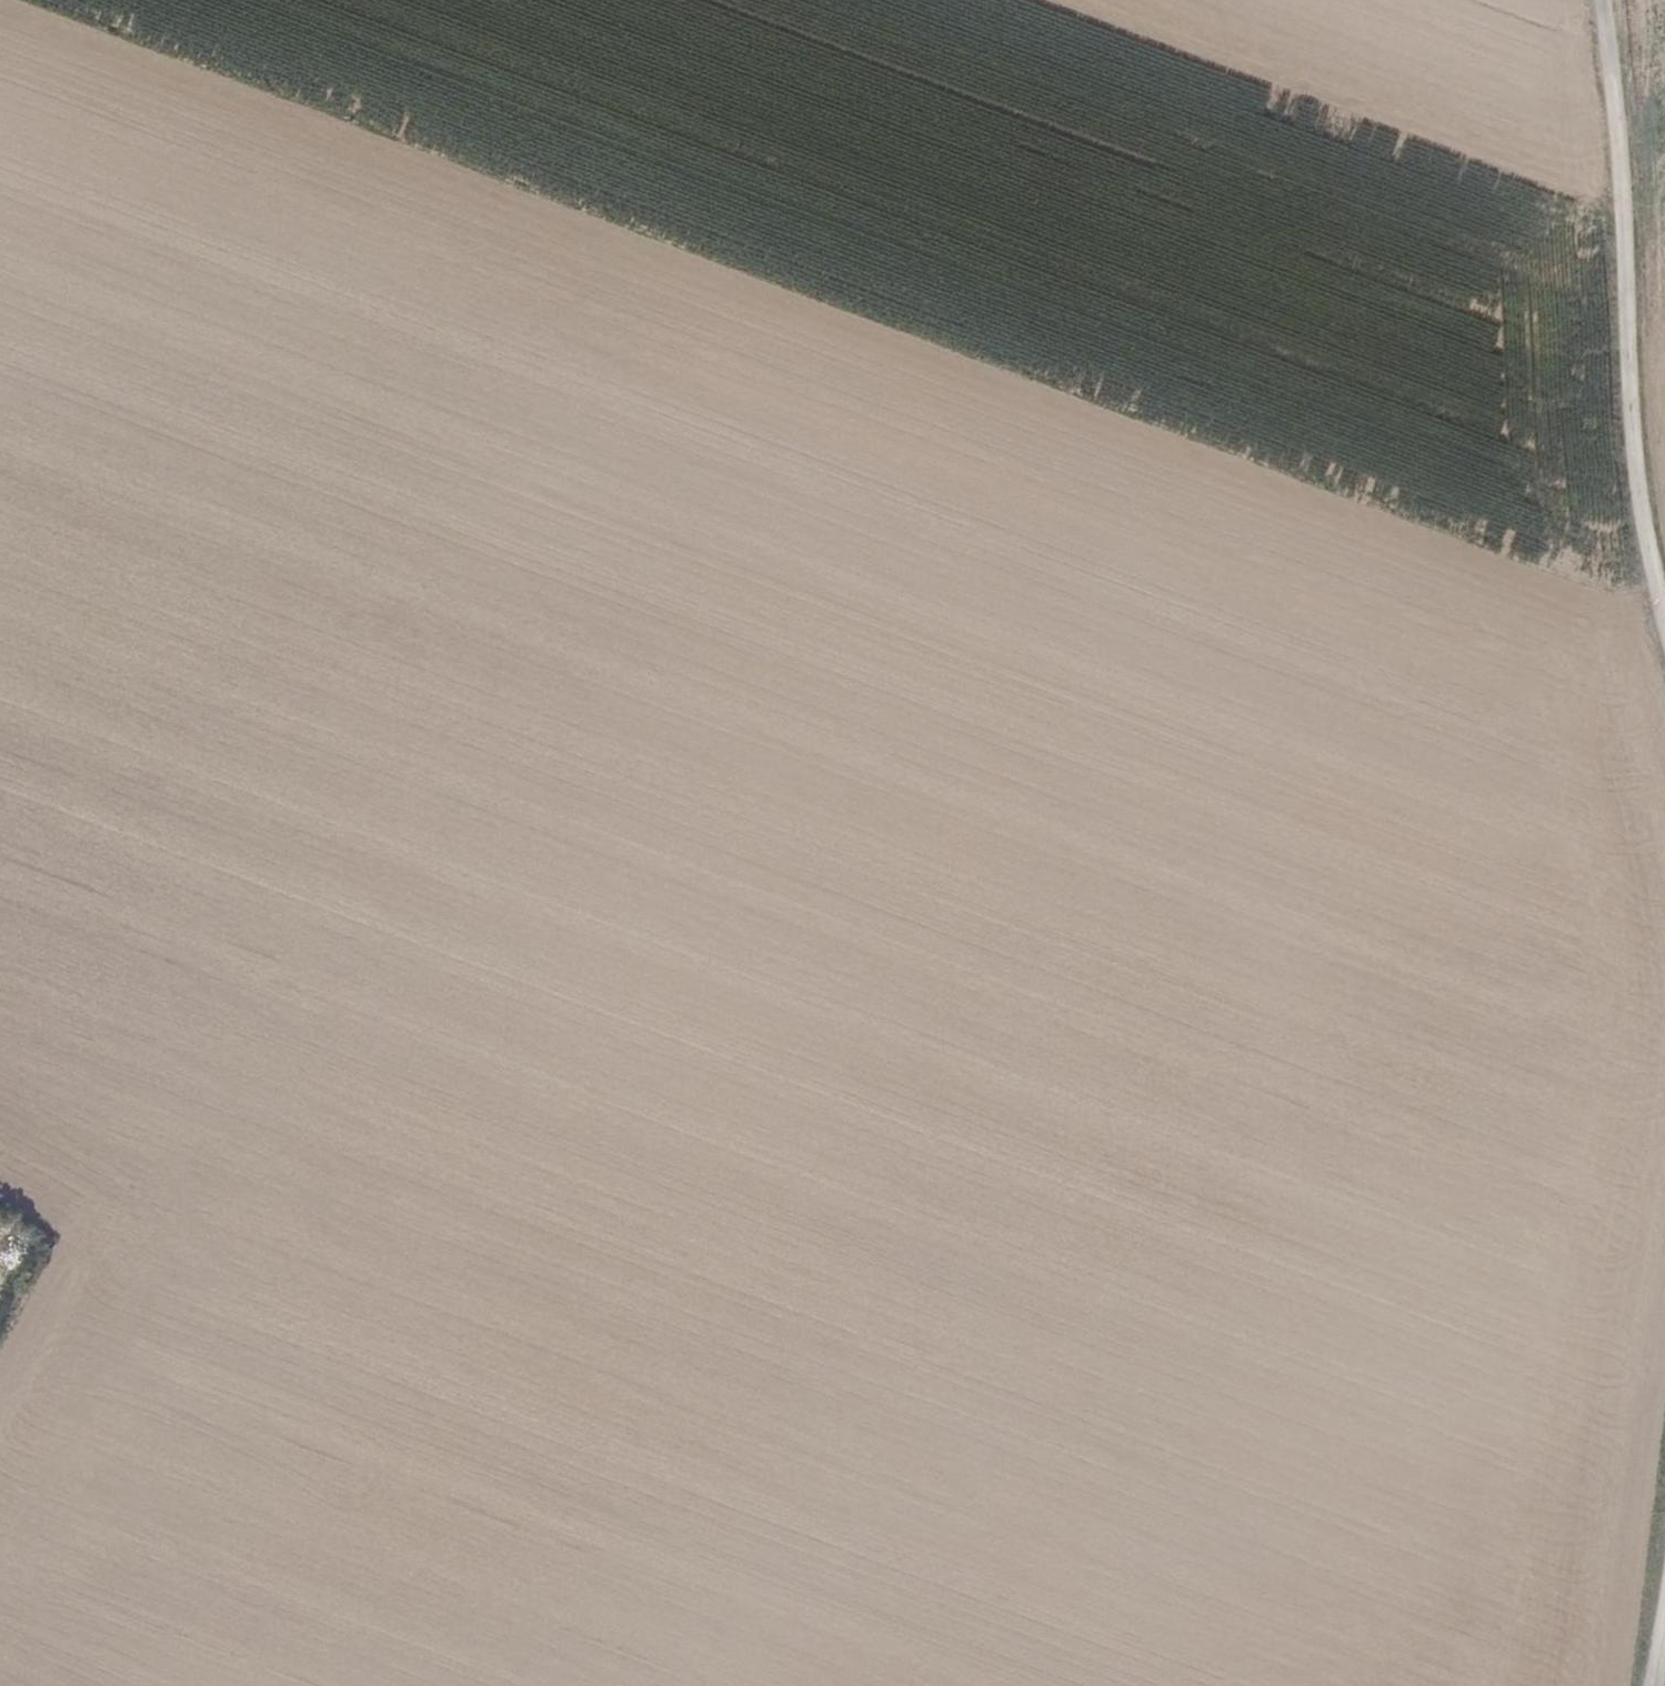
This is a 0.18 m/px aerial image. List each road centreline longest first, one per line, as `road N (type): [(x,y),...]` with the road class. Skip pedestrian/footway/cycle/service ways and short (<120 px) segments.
road 1 (track): [(1664,652),(1625,450),(1594,0)]
road 2 (track): [(1664,1547),(1642,1685)]

